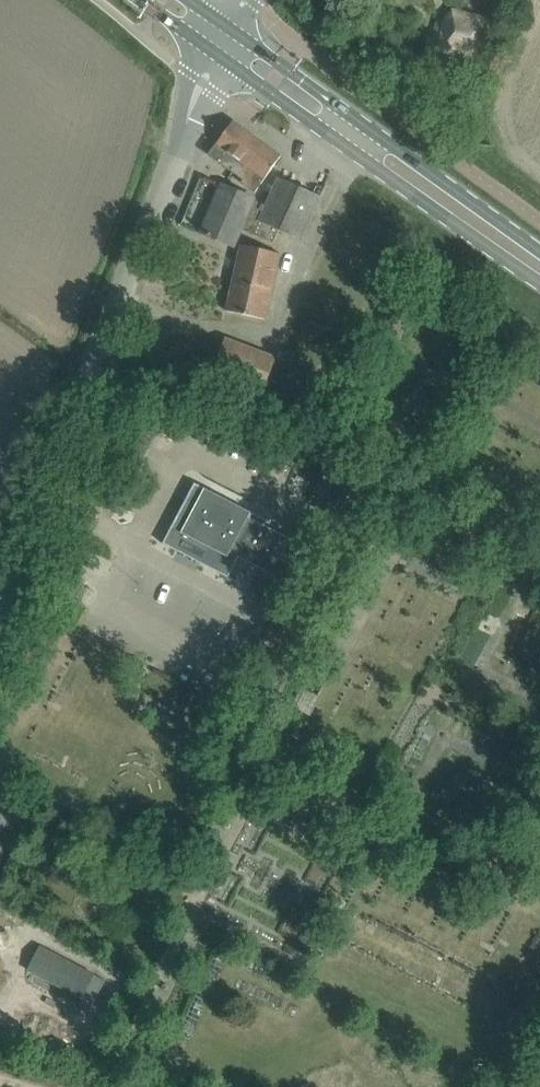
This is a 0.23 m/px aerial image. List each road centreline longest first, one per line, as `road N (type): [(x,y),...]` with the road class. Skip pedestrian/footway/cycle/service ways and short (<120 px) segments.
road 1 (unclassified): [(0,583),(220,55)]
road 2 (primary): [(220,55),(539,280)]
road 3 (primary): [(539,251),(233,29)]

